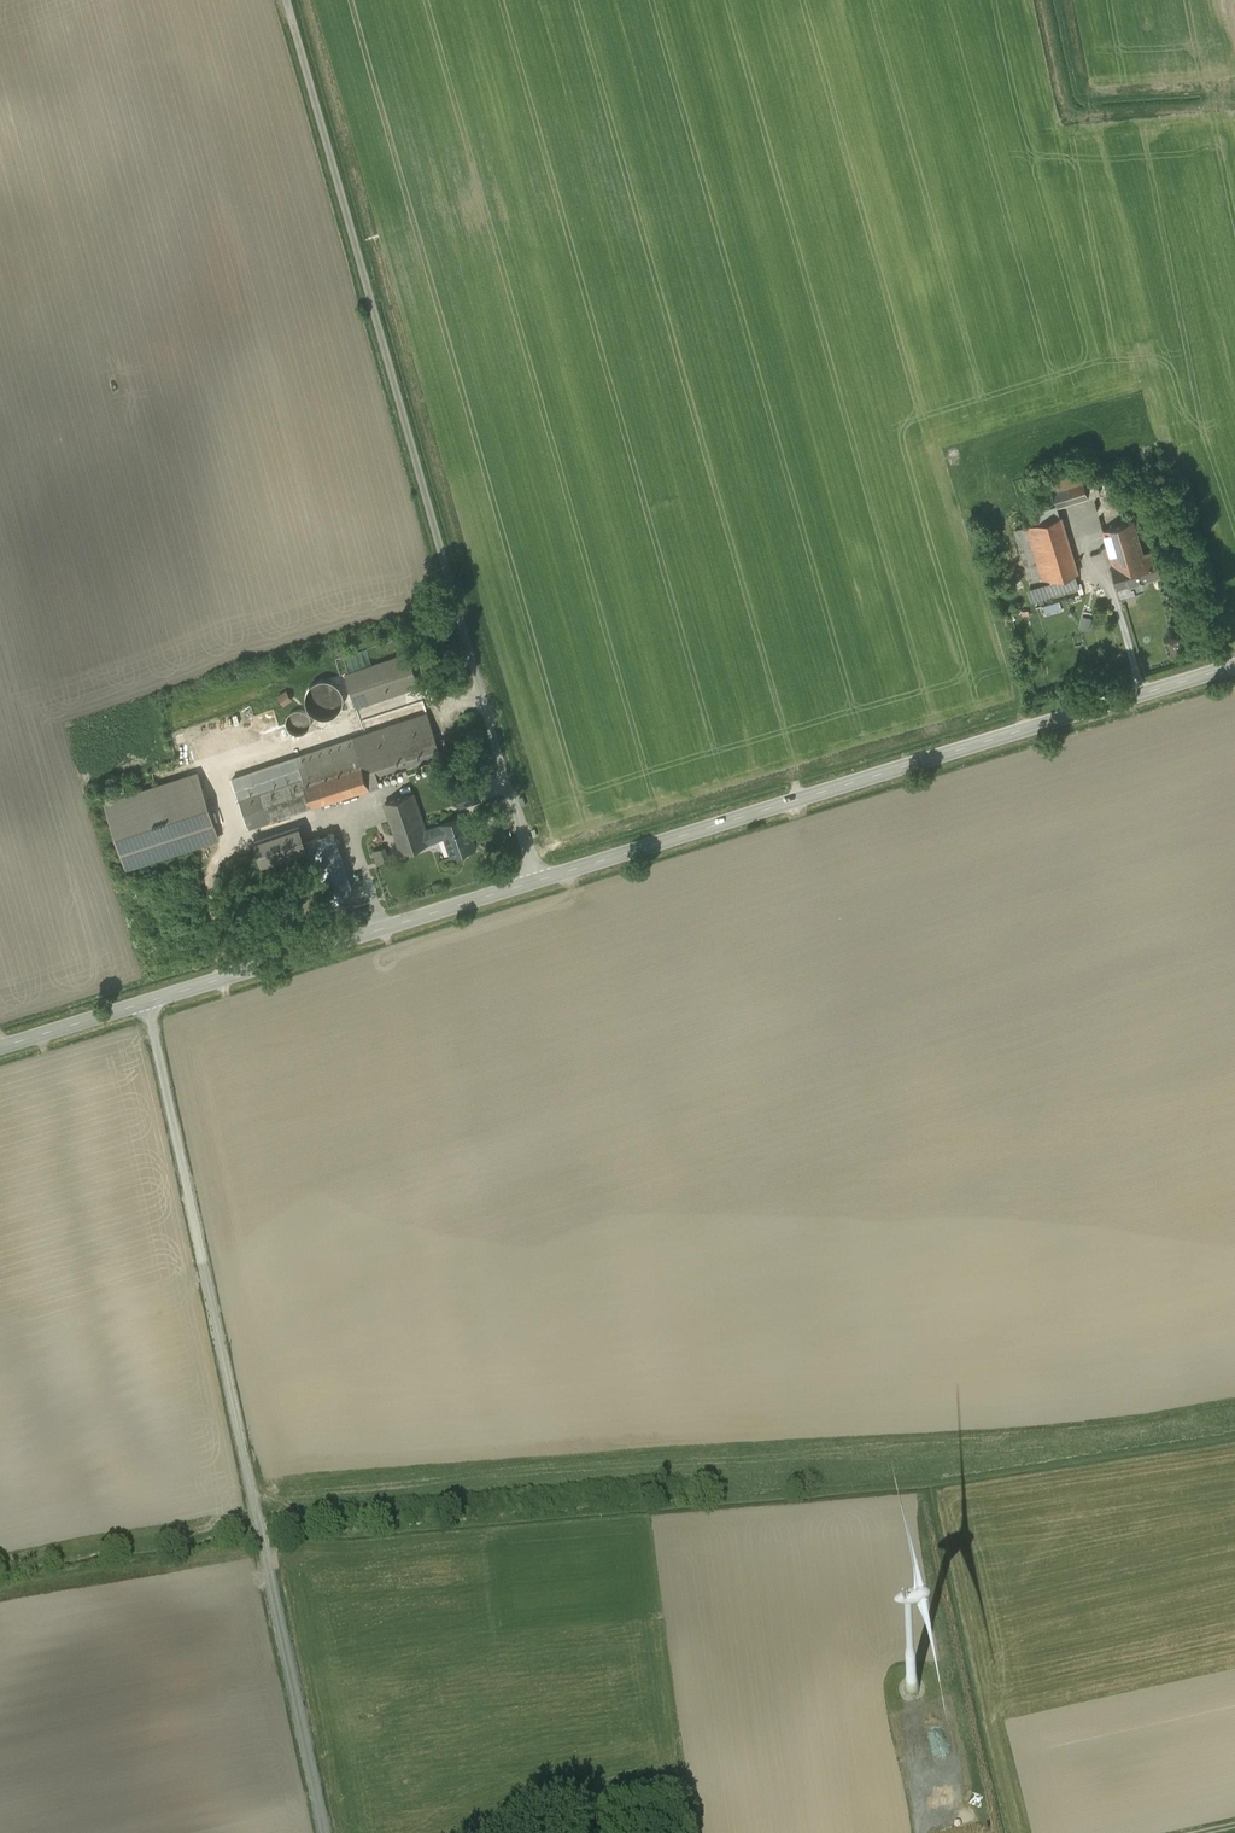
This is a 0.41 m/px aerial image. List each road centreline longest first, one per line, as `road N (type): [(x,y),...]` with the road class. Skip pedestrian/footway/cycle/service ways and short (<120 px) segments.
road 1 (unclassified): [(292,0),(539,880)]
road 2 (unclassified): [(324,1832),(153,998)]
road 3 (tertiary): [(539,880),(1234,666)]
road 4 (tertiary): [(153,998),(539,880)]
road 5 (tertiary): [(0,1046),(153,998)]

